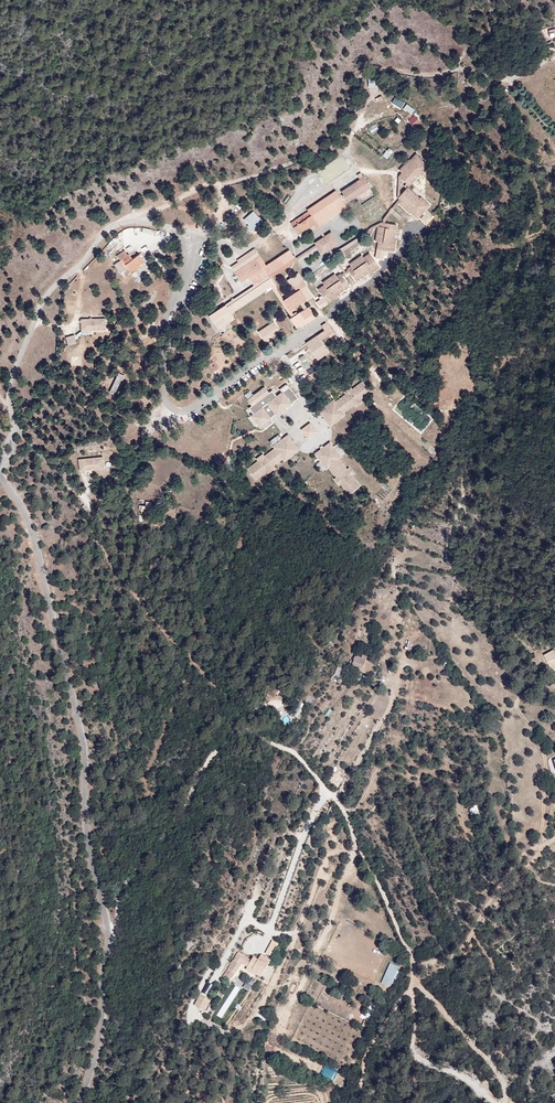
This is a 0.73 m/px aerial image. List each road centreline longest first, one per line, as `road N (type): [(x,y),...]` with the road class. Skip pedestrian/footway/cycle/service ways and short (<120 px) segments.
road 1 (unclassified): [(1,474),(39,551),(75,694),(92,845),(112,932),(105,1018),(71,1102)]
road 2 (residential): [(324,318),(180,411),(164,396),(162,343),(187,251),(165,228),(120,225),(45,298),(12,403)]
road 3 (track): [(416,967),(334,796),(297,754),(253,732),(224,743),(208,762),(194,796),(123,891),(112,932)]
road 4 (track): [(457,0),(464,54),(457,67),(423,76),(370,71),(316,152),(192,192),(135,222)]
road 5 (track): [(15,430),(55,464),(109,563),(253,732)]
road 6 (track): [(416,967),(460,953),(501,886),(530,851),(554,840)]
road 7 (track): [(530,851),(542,830),(545,754),(517,705),(531,673)]
road 8 (track): [(414,980),(498,1071),(505,1102)]
road 9 (track): [(349,1102),(369,1046),(414,980)]
road 10 (track): [(334,796),(395,702),(381,681)]
road 11 (track): [(418,1102),(414,980)]

